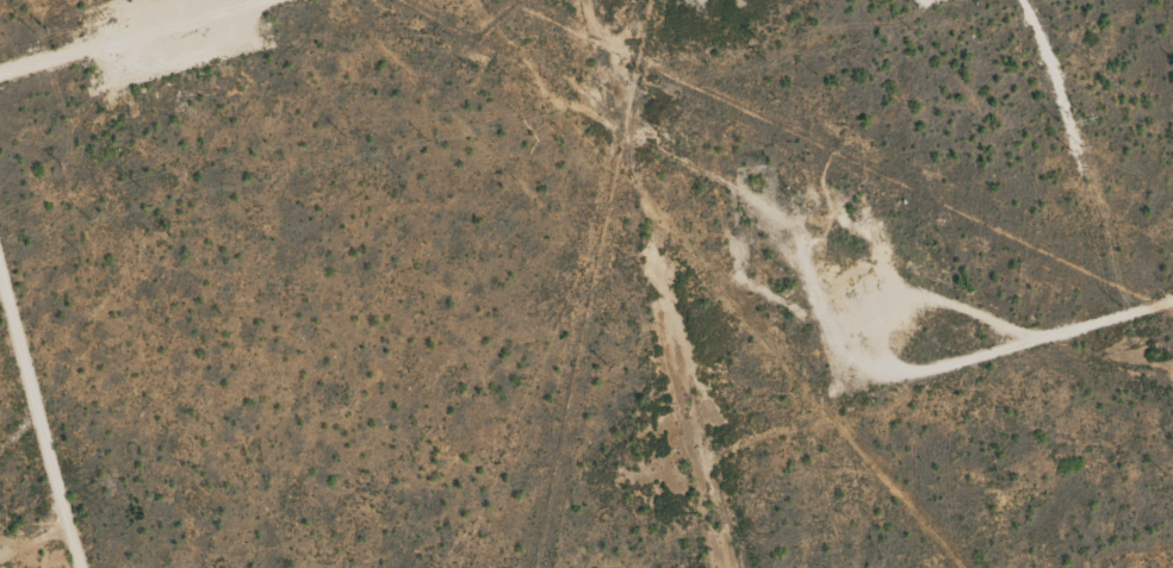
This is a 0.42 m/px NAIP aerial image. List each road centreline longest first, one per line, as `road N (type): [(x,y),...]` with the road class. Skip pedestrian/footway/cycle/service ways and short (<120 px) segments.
road 1 (track): [(85,567),(0,250)]
road 2 (track): [(1172,302),(1017,342),(918,379),(862,372)]
road 3 (track): [(285,0),(0,82)]

